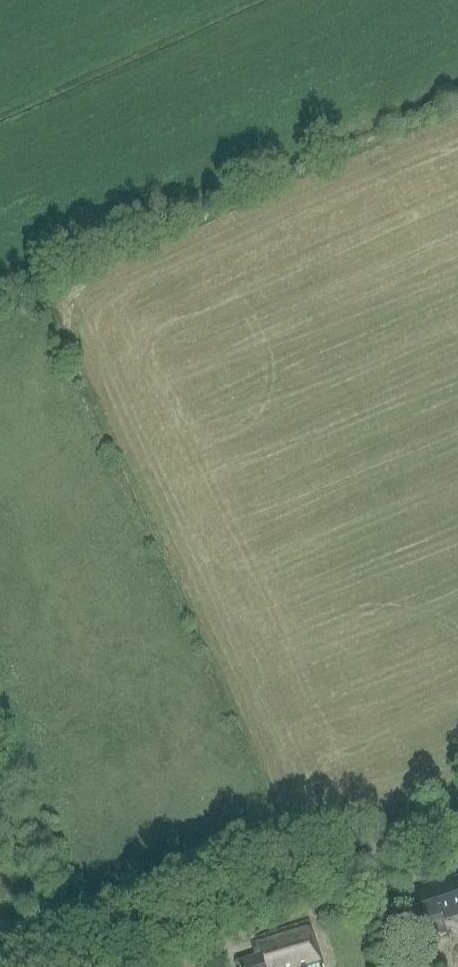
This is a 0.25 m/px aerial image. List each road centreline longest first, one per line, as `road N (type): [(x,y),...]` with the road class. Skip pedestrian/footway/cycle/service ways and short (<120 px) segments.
road 1 (tertiary): [(56,966),(457,807)]

